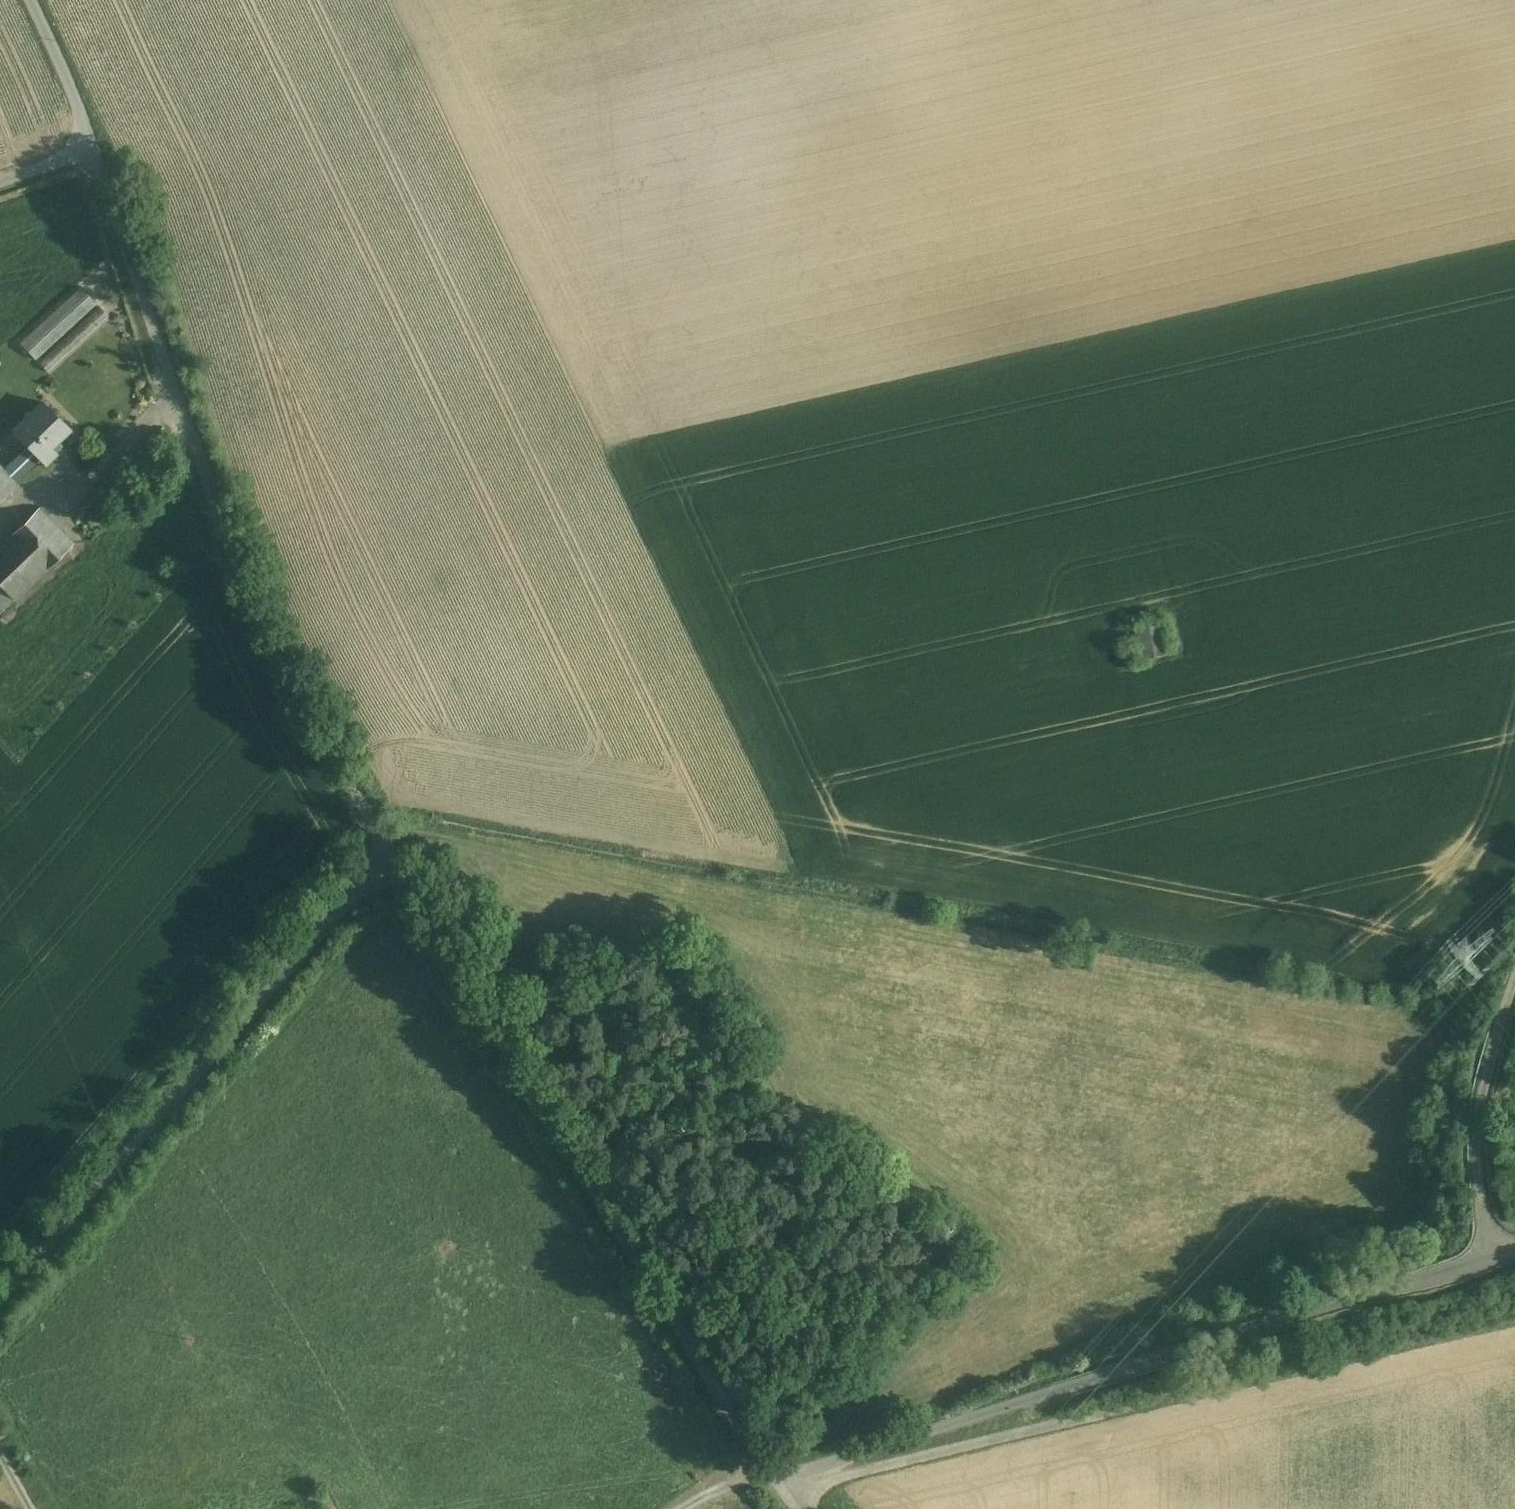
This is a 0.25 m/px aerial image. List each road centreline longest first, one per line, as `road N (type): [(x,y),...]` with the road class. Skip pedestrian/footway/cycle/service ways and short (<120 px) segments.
road 1 (unclassified): [(1514,1246),(778,1485),(388,855)]
road 2 (unclassified): [(388,855),(256,620),(101,160),(27,0)]
road 3 (unclassified): [(0,1294),(388,855)]

